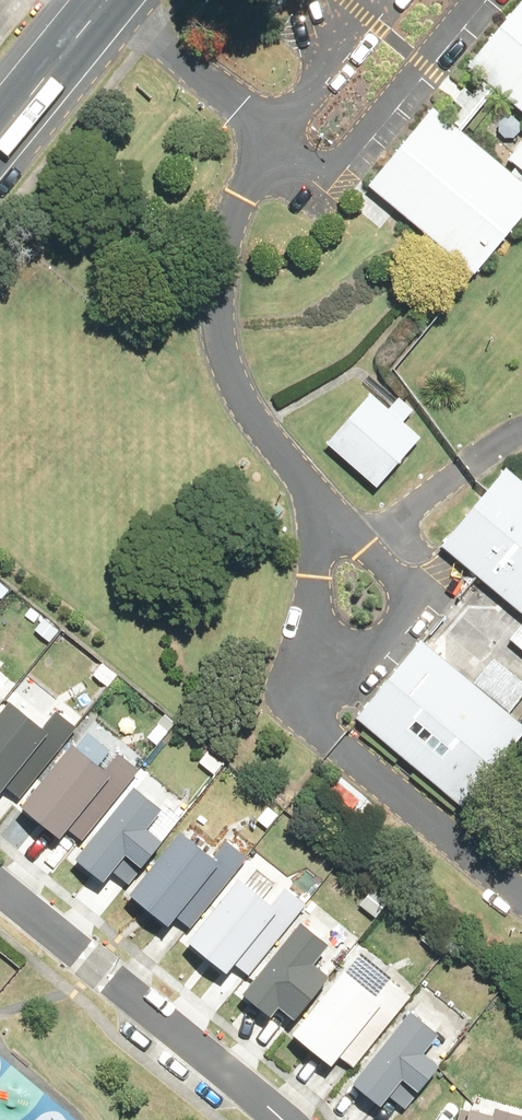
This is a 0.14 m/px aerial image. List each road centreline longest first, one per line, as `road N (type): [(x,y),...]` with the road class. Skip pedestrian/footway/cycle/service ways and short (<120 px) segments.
road 1 (residential): [(0,888),(281,1119)]
road 2 (tertiary): [(110,0),(0,136)]

